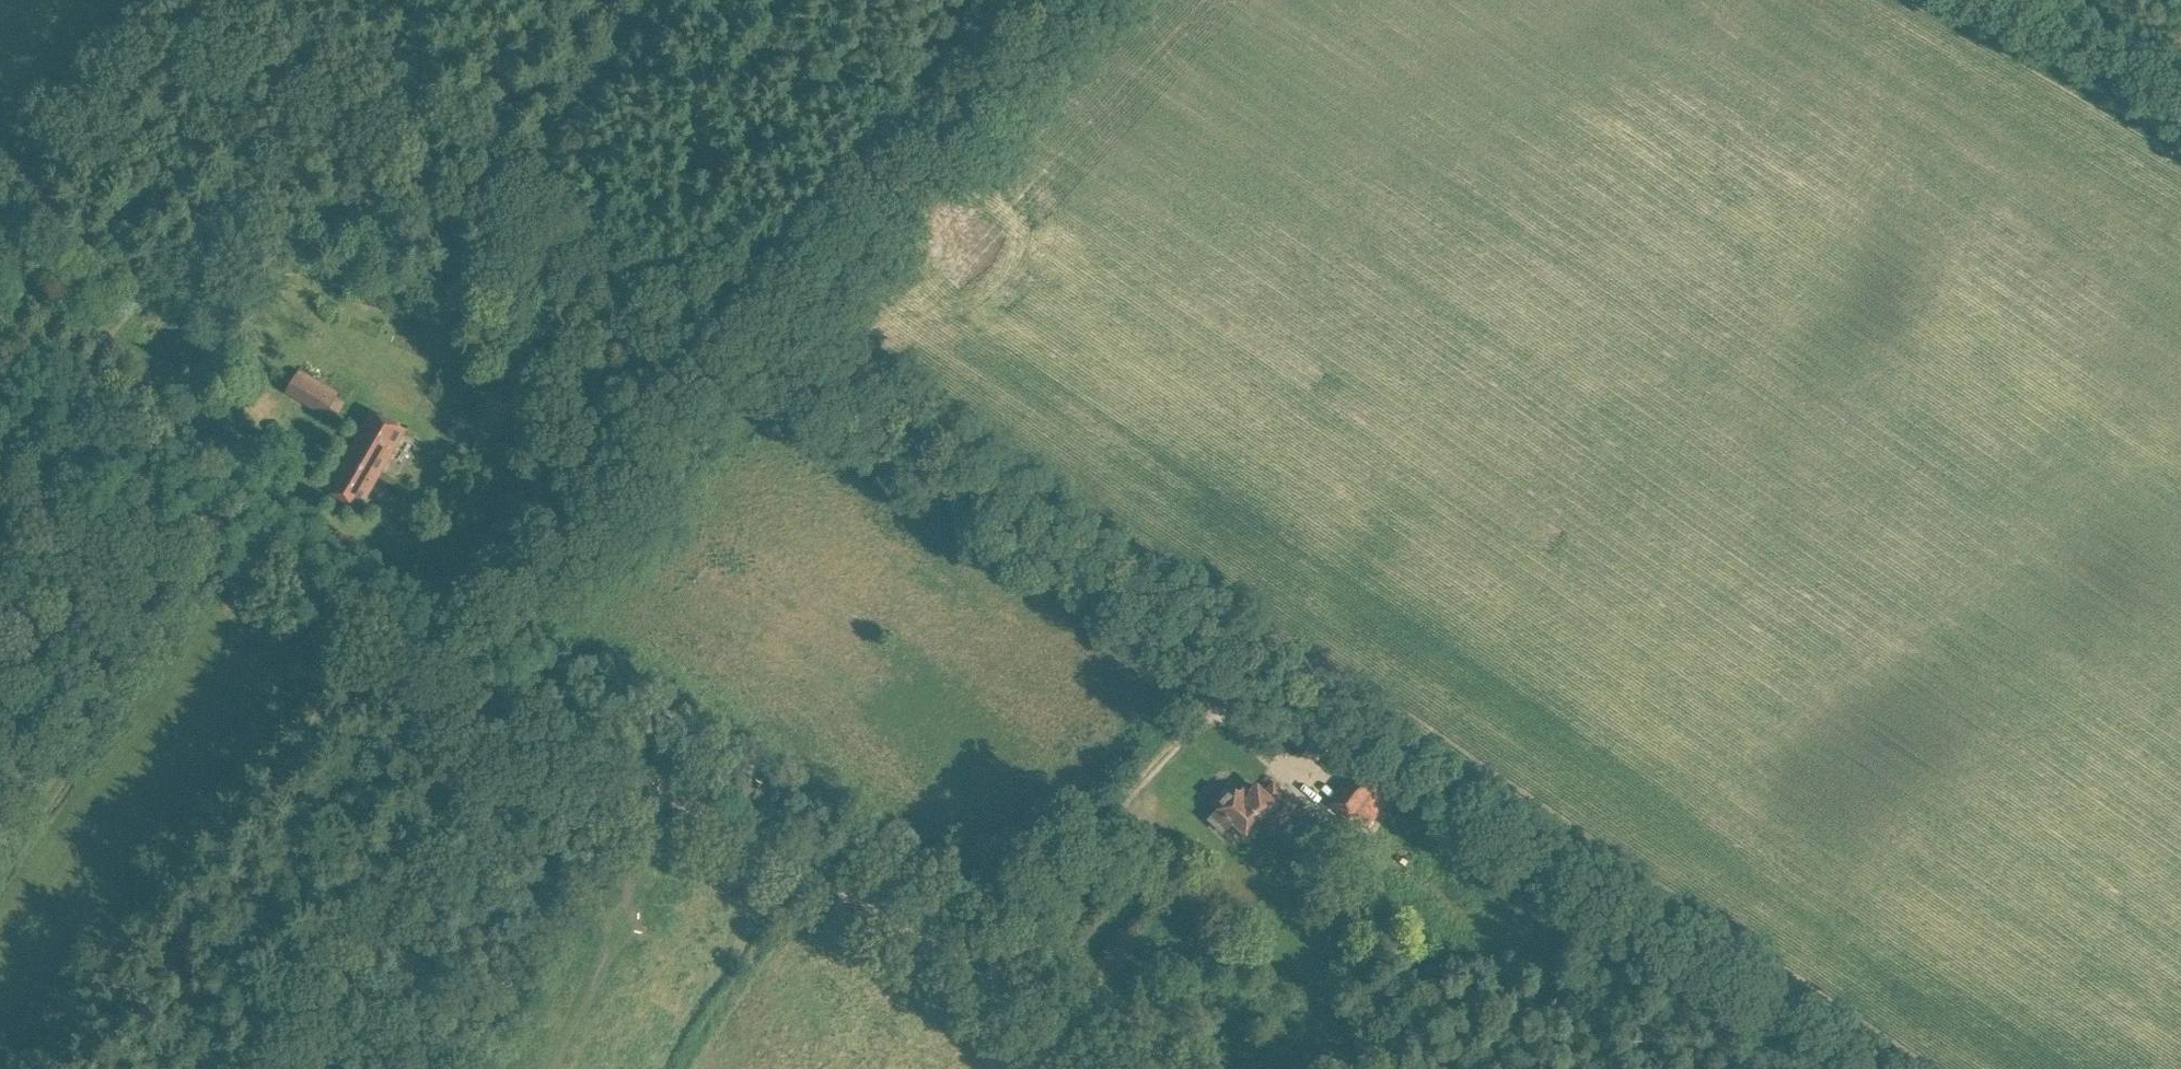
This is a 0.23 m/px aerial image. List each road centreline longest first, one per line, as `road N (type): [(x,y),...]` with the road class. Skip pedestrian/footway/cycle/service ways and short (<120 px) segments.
road 1 (track): [(1090,1068),(928,938),(0,387)]
road 2 (track): [(450,671),(1072,0)]
road 3 (track): [(1045,1044),(1151,870),(1175,762),(1244,662)]

